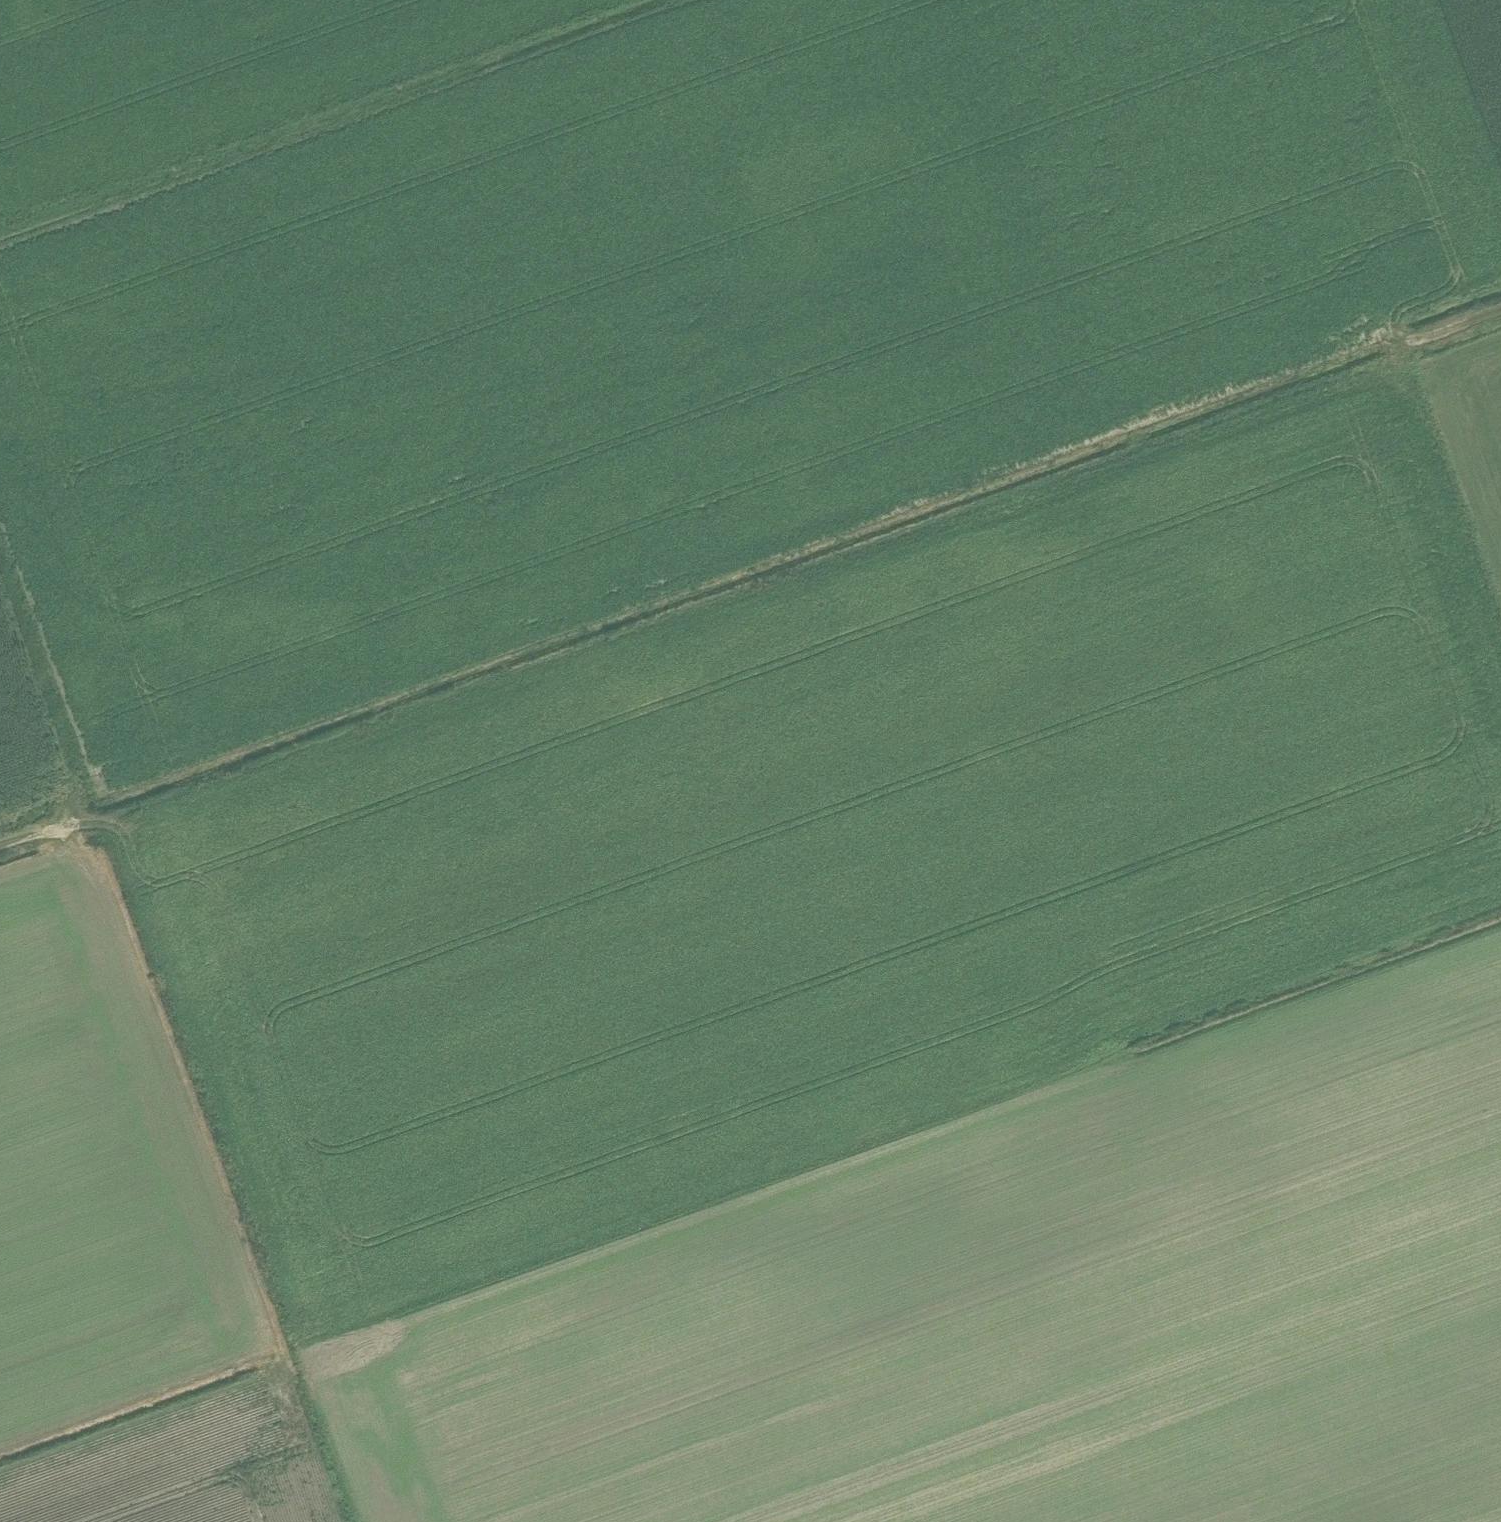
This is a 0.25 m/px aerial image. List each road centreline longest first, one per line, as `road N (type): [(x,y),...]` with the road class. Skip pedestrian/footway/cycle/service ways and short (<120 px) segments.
road 1 (track): [(1096,457),(1500,314)]

